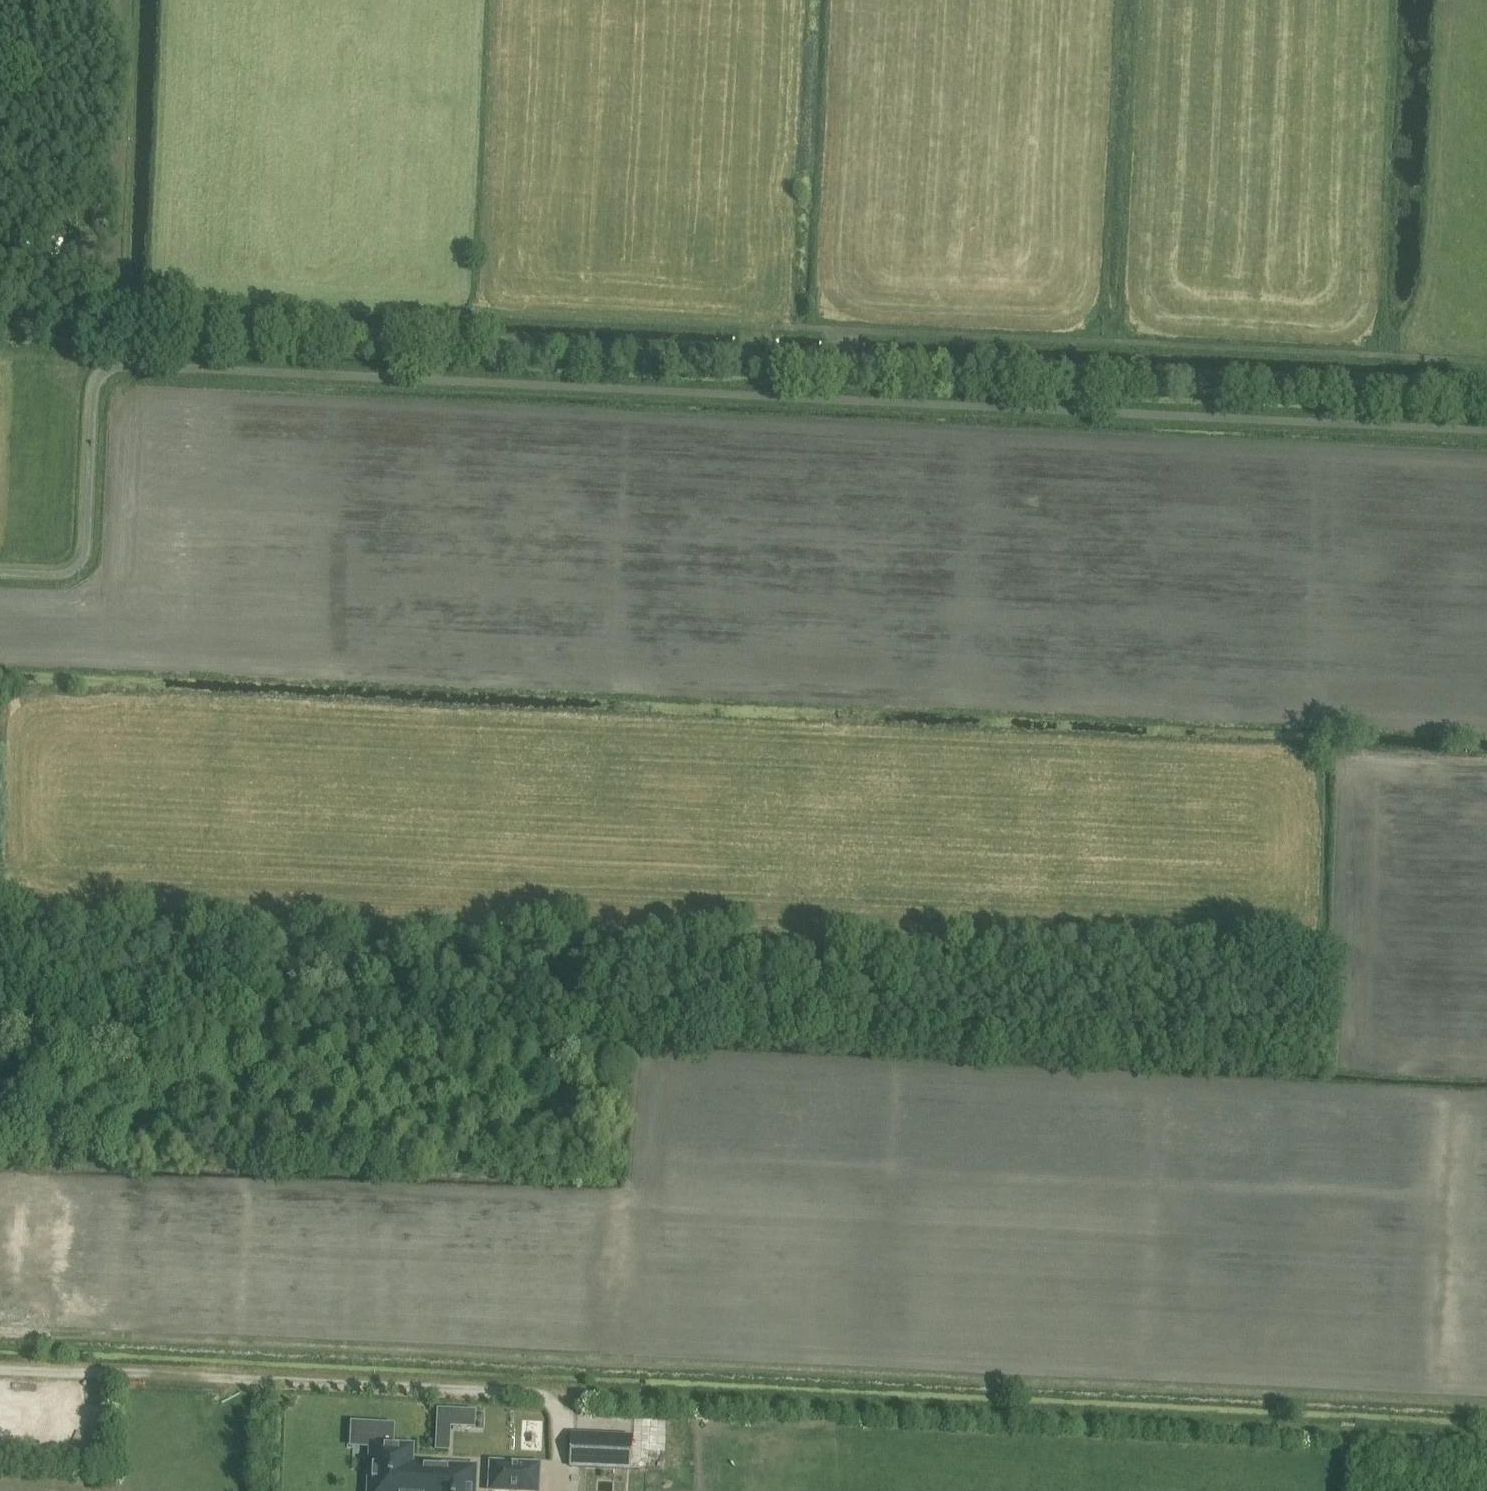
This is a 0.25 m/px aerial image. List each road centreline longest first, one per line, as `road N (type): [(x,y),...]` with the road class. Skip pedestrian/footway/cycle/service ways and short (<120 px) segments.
road 1 (track): [(1486,405),(138,337),(134,365)]
road 2 (track): [(1486,1439),(546,1393)]
road 3 (track): [(546,1393),(0,1366)]

